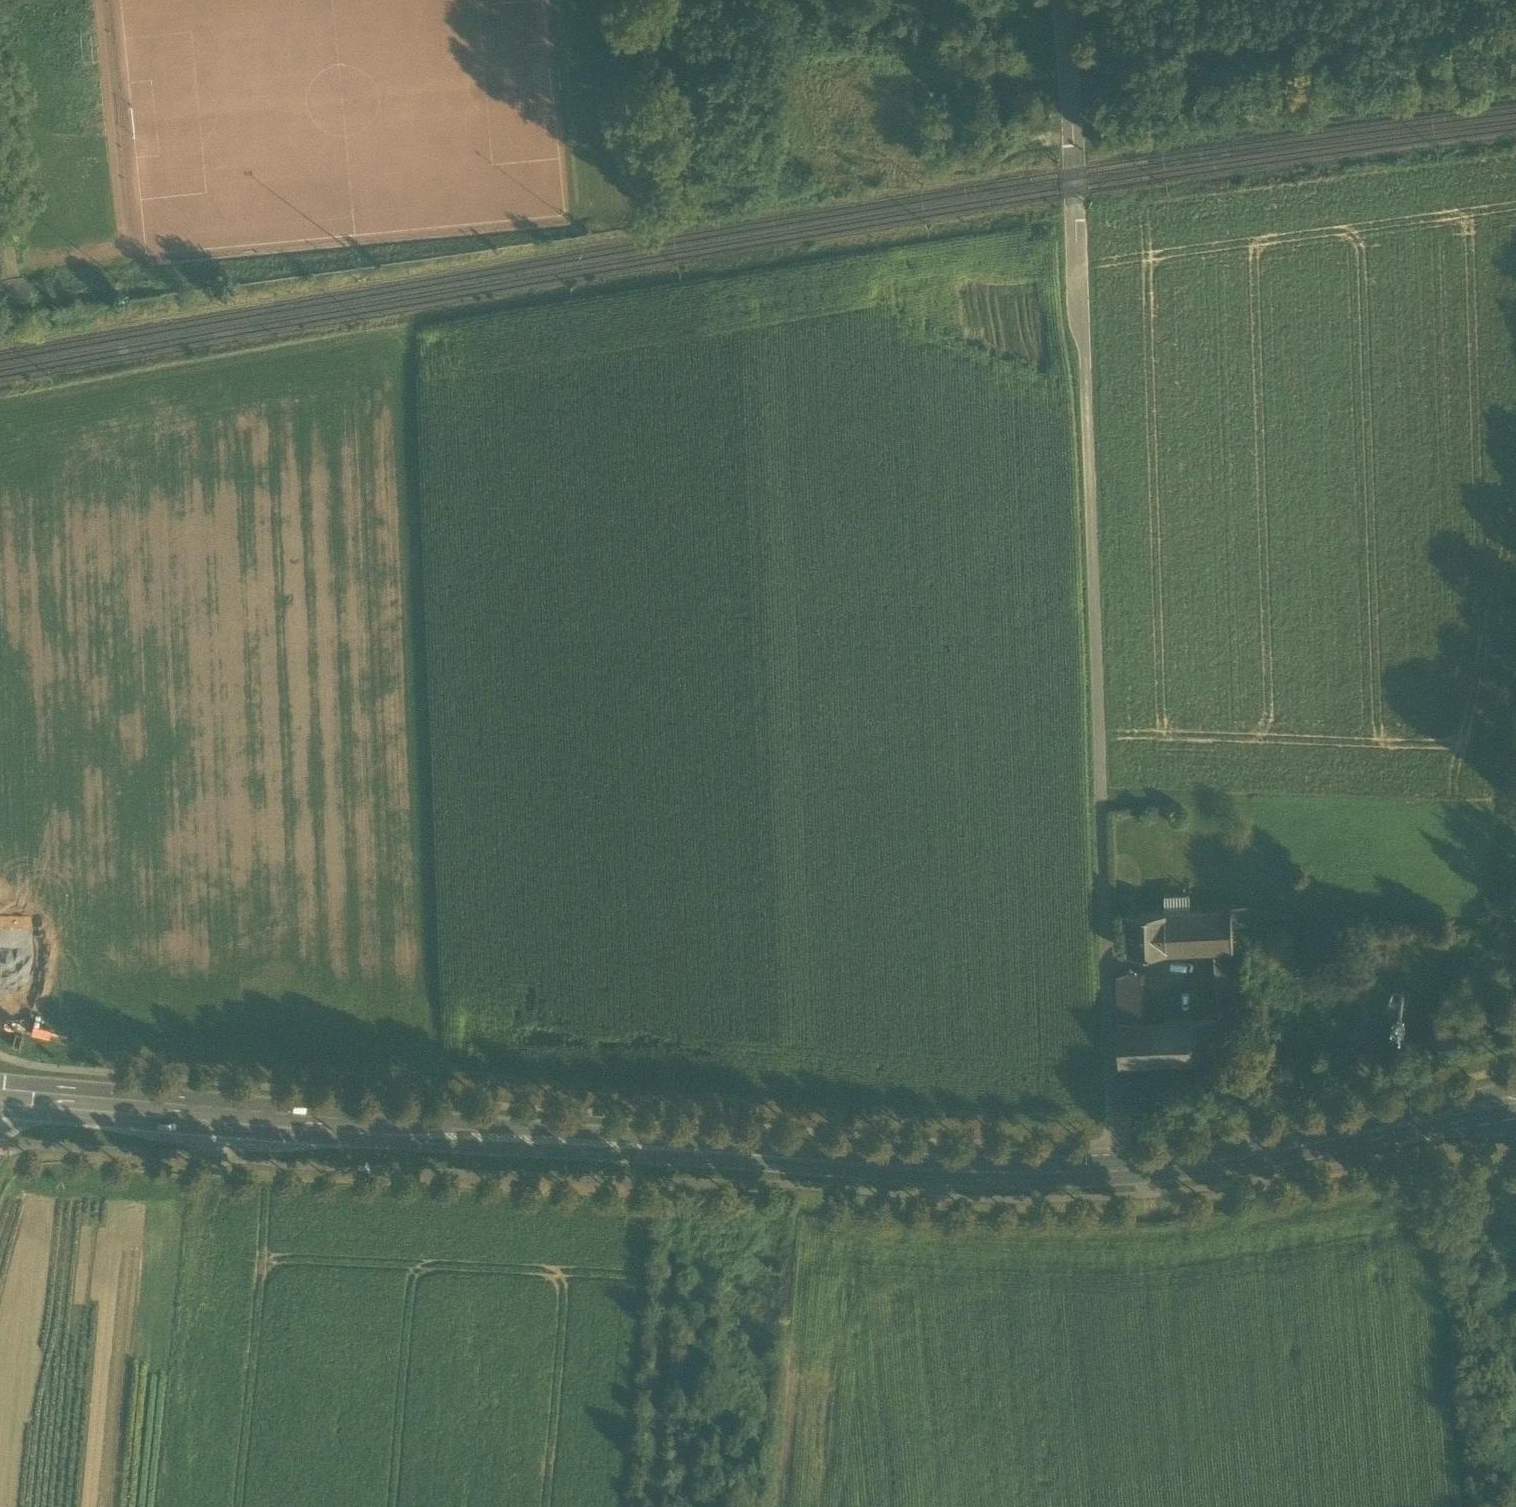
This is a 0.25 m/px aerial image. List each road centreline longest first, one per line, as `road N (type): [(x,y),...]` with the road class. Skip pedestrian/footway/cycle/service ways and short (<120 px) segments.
road 1 (track): [(1515,1043),(1167,1121),(1008,1123),(86,1046),(0,1018)]
road 2 (secondary): [(0,1096),(1015,1172),(1190,1164),(1374,1129)]
road 3 (track): [(1064,0),(1107,958)]
road 4 (secondary): [(1374,1129),(1515,1097)]
road 5 (motorway): [(1374,1129),(1515,1124)]

